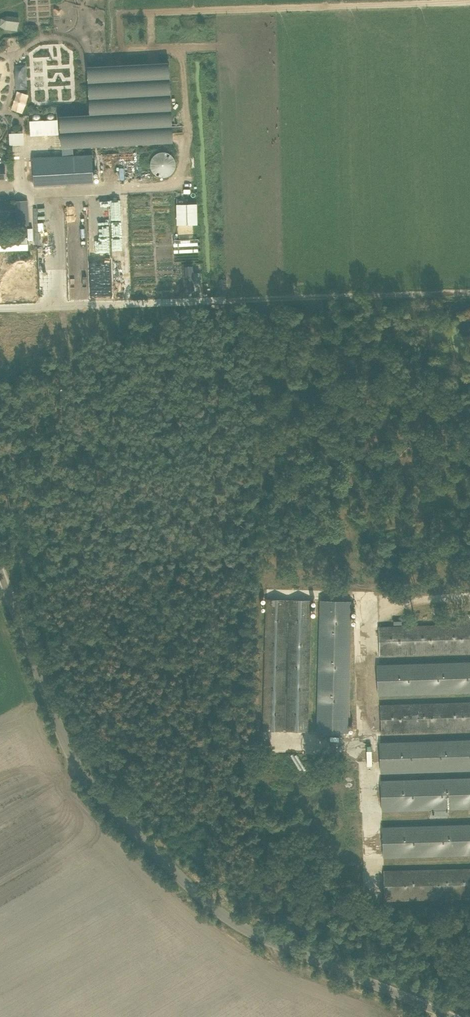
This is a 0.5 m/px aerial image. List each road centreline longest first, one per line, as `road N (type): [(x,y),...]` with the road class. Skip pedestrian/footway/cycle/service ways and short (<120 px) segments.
road 1 (unclassified): [(452,1016),(240,927),(128,830),(74,766),(0,579)]

